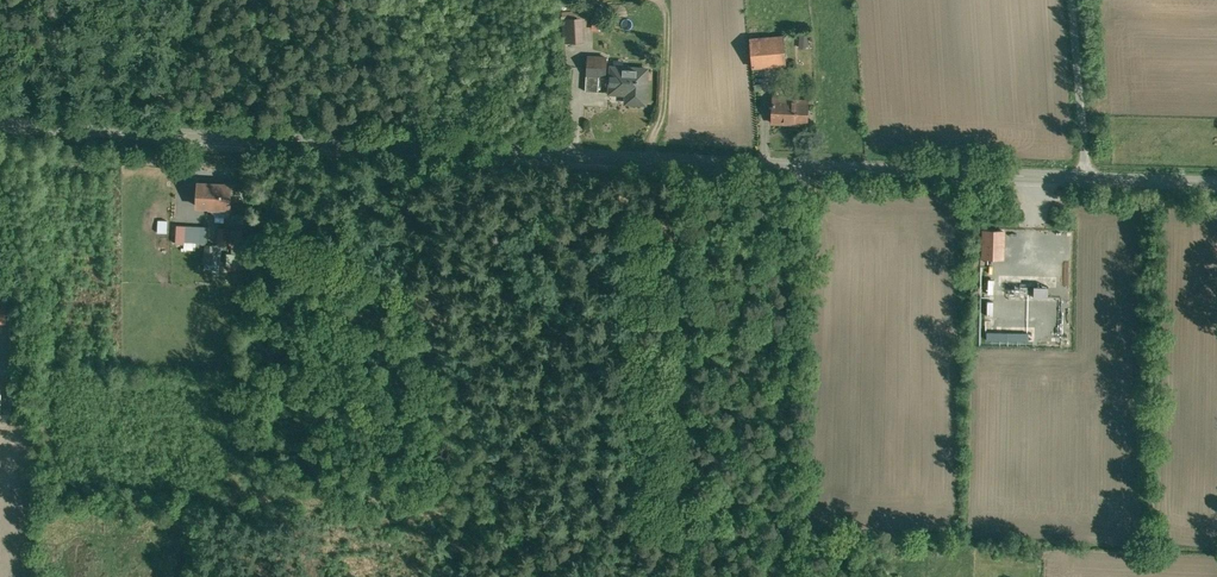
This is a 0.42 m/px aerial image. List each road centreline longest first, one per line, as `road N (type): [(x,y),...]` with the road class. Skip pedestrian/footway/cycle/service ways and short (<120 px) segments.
road 1 (secondary): [(1084,180),(0,122)]
road 2 (unclassified): [(1071,0),(1084,180)]
road 3 (secondary): [(1216,184),(1084,180)]

